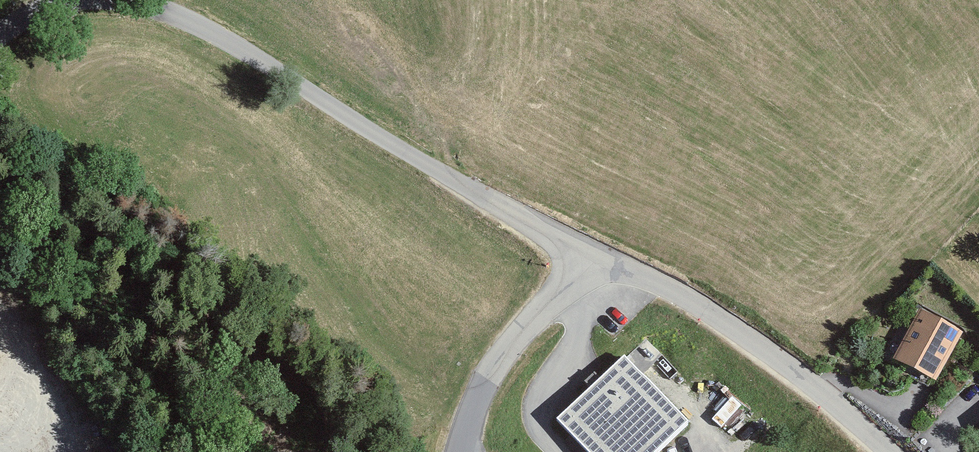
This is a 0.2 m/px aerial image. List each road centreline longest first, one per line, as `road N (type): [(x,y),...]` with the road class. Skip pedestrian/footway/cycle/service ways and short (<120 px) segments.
road 1 (unclassified): [(131,0),(249,51),(388,142),(589,251)]
road 2 (unclassified): [(589,251),(676,291),(805,380),(890,451)]
road 3 (residential): [(589,251),(498,357),(461,451)]

